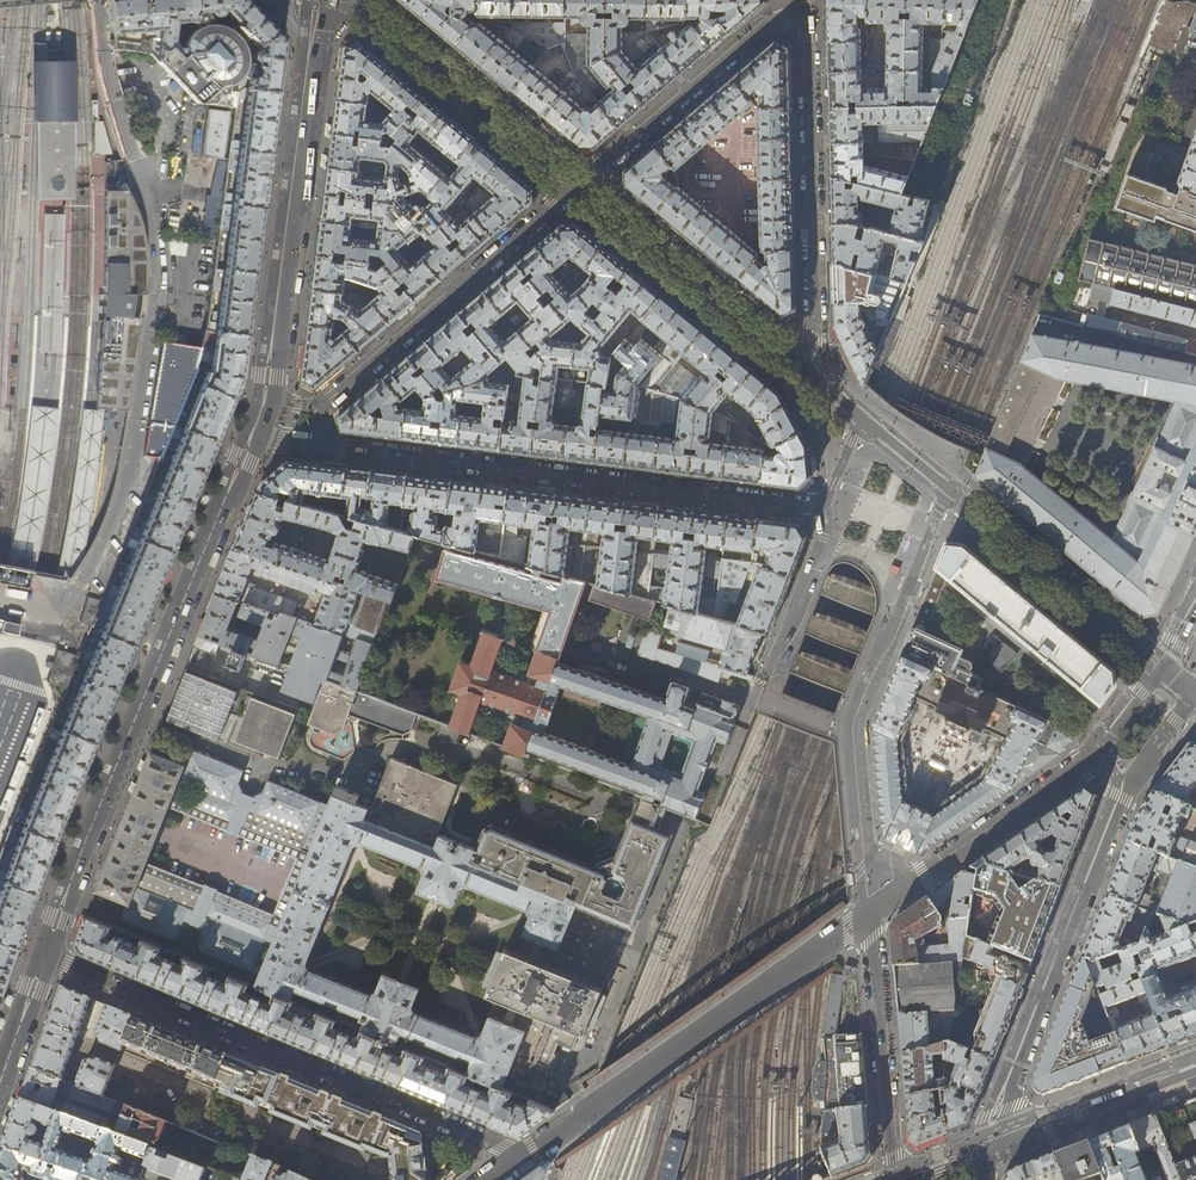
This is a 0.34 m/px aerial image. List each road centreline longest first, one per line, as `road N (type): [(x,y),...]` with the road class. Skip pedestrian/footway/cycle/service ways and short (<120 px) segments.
road 1 (residential): [(896,1179),(871,914),(522,1156)]
road 2 (residential): [(47,956),(252,436)]
road 3 (residential): [(522,1156),(47,956)]
road 4 (residential): [(319,444),(826,503)]
road 5 (residential): [(1195,695),(1123,799),(1014,1079),(1009,1125),(1018,1146)]
road 6 (residential): [(264,401),(310,45),(330,6)]
road 7 (residential): [(804,12),(812,334),(793,362)]
road 8 (residential): [(581,186),(321,407)]
road 9 (residential): [(581,186),(378,17),(330,6)]
road 10 (residential): [(804,12),(760,32),(581,186)]
road 11 (residential): [(793,362),(581,186)]
road 12 (secondary): [(1018,1146),(1195,1077)]
road 13 (residential): [(826,503),(825,538),(763,678)]
road 14 (residential): [(0,1083),(47,956)]

